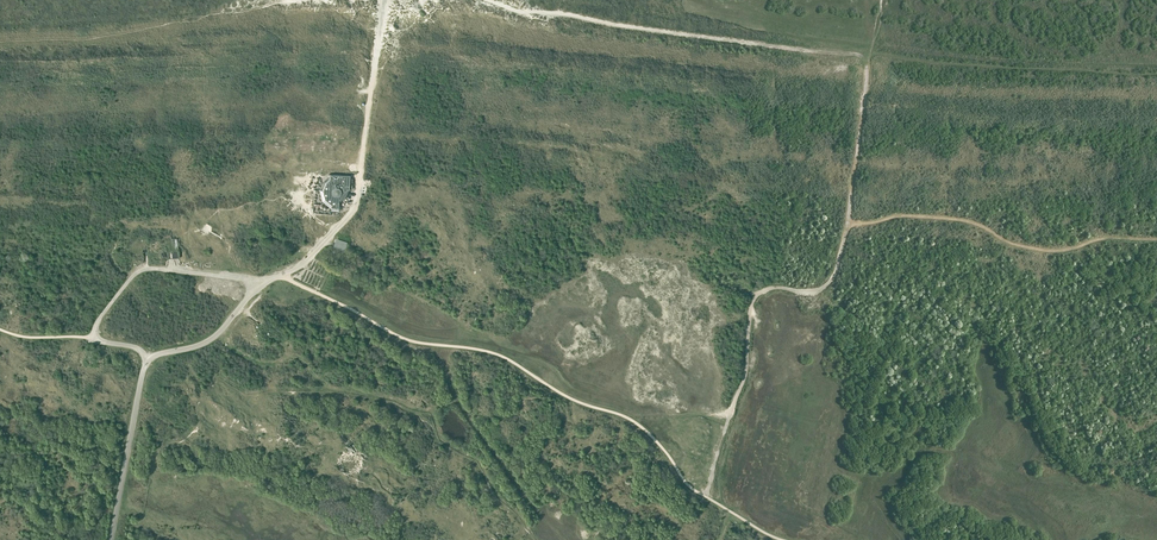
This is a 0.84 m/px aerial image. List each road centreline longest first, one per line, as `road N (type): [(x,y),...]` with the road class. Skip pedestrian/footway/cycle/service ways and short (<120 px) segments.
road 1 (track): [(1156,76),(902,59),(547,16),(493,0)]
road 2 (track): [(706,496),(744,376),(756,296),(772,287),(823,288),(847,227),(894,216),(969,221),(1018,245),(1052,251),(1100,239),(1156,239)]
road 3 (track): [(282,274),(303,266),(354,210),(384,2)]
road 4 (track): [(288,0),(89,38),(0,42)]
road 5 (unclassified): [(148,360),(135,347),(92,337),(135,273),(148,268),(257,283)]
road 6 (unclassified): [(111,539),(148,360)]
road 7 (track): [(847,227),(869,55)]
road 8 (unclassified): [(148,360),(213,338),(257,283)]

